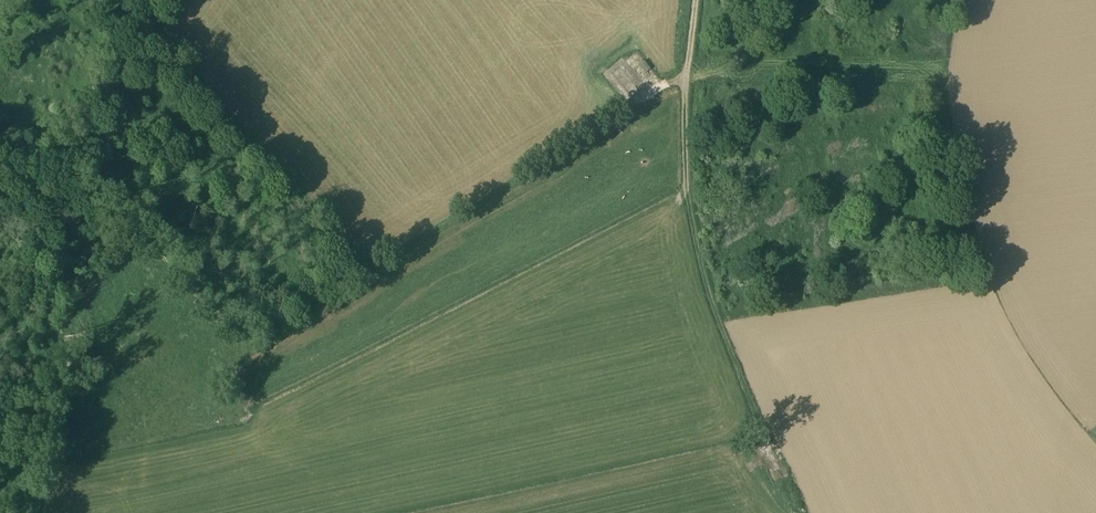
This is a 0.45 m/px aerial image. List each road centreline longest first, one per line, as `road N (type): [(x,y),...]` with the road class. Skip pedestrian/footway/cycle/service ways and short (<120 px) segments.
road 1 (track): [(695,0),(686,160),(698,256),(774,463)]
road 2 (track): [(689,78),(932,78),(936,130)]

